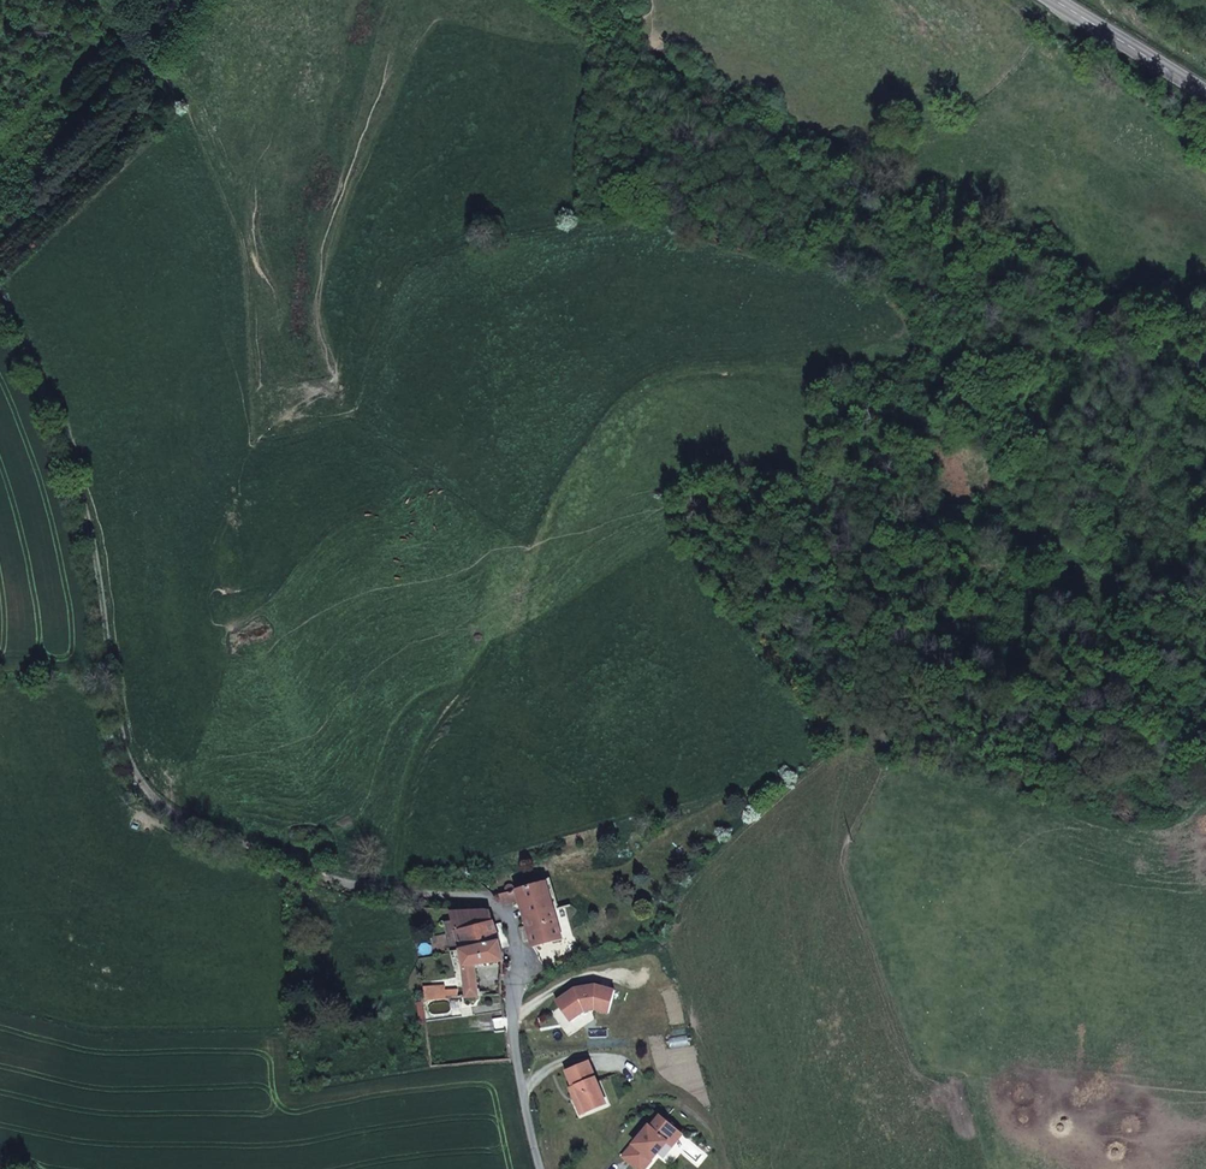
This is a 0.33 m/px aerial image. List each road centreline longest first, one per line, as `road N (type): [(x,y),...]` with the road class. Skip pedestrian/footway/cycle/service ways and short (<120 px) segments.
road 1 (track): [(436,894),(375,885),(229,839),(175,815),(133,775),(88,527),(0,289)]
road 2 (residential): [(436,894),(491,900),(523,970),(510,1017),(542,1168)]
road 3 (secondary): [(1205,94),(1052,0)]

